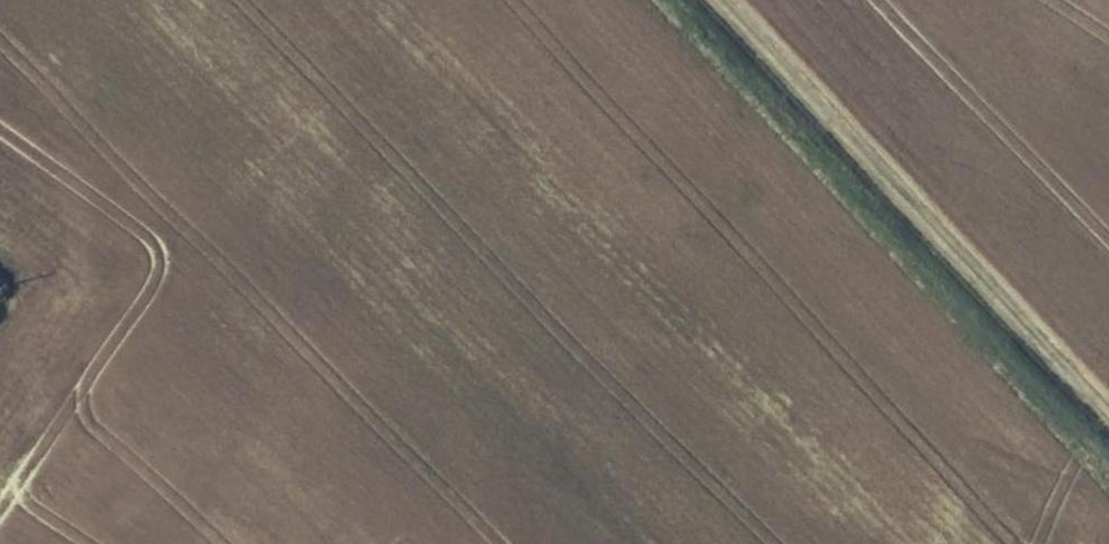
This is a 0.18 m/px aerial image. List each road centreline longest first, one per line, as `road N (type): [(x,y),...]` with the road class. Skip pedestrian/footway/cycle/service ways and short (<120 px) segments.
road 1 (track): [(727,0),(1108,403)]

